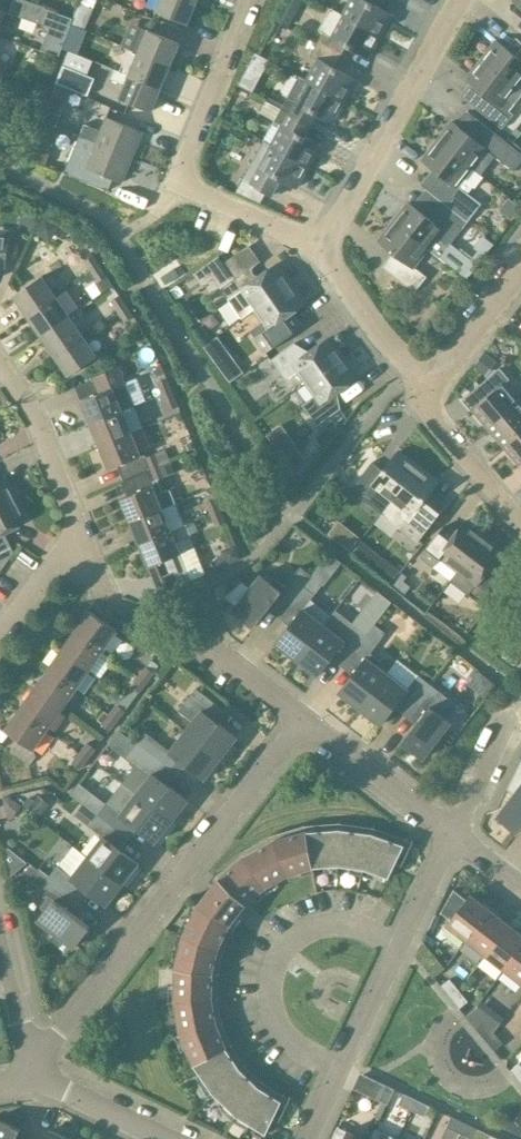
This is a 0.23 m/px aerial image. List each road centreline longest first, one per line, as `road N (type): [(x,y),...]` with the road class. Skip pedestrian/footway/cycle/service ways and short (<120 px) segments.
road 1 (residential): [(40,1076),(70,1014),(306,718)]
road 2 (residential): [(321,247),(213,197),(201,182),(201,148),(257,0)]
road 3 (residential): [(341,1070),(284,1031),(270,999),(275,960),(290,935),(318,920),(348,920),(406,943)]
road 4 (residential): [(321,247),(471,0)]
road 5 (residential): [(455,835),(306,718)]
road 6 (residential): [(0,364),(81,532)]
road 7 (residential): [(422,396),(321,247)]
road 8 (residential): [(422,396),(520,272)]
road 9 (residential): [(520,517),(422,396)]
road 10 (residential): [(455,835),(520,697)]
road 11 (residential): [(0,935),(40,1076)]
road 12 (residential): [(40,1076),(172,1138)]
road 13 (residential): [(341,1070),(406,943)]
road 14 (residential): [(81,532),(0,638)]

